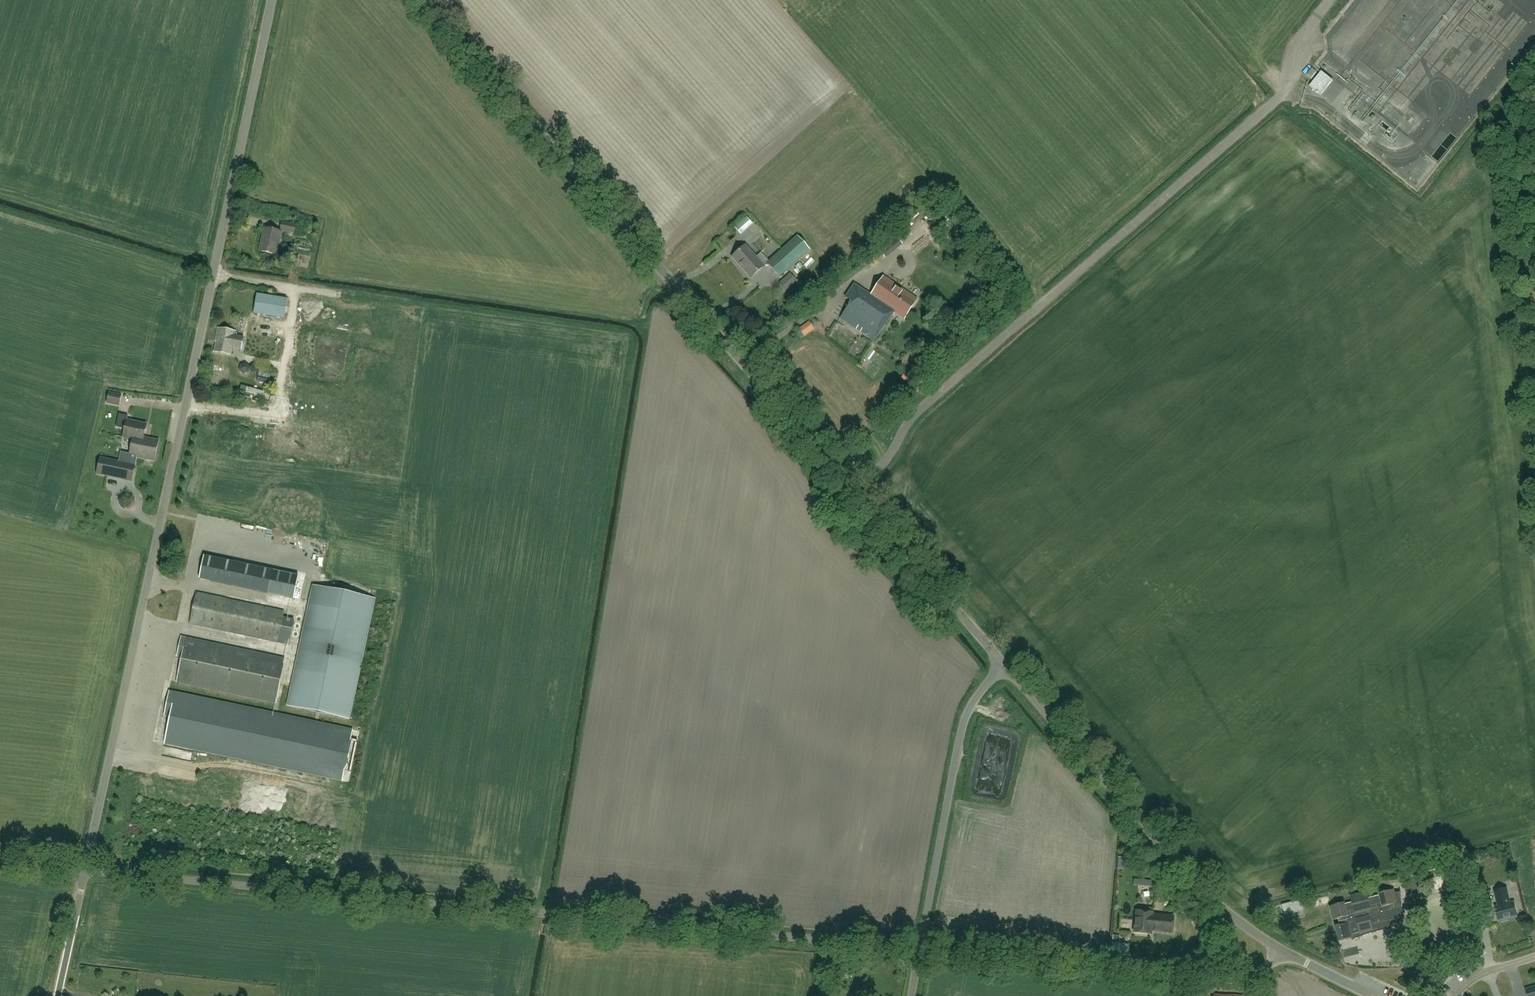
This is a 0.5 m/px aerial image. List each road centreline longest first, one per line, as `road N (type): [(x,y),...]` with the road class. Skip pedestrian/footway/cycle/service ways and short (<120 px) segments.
road 1 (unclassified): [(85,870),(275,0)]
road 2 (tertiary): [(1003,659),(424,0)]
road 3 (unclassified): [(920,949),(85,870)]
road 4 (tertiary): [(1285,954),(1248,931),(1003,659)]
road 5 (unclassified): [(1285,954),(1242,981),(920,949)]
road 6 (unclassified): [(920,949),(955,749),(975,695),(1003,659)]
road 7 (track): [(1518,303),(1534,447)]
road 8 (unclassified): [(58,995),(85,870)]

